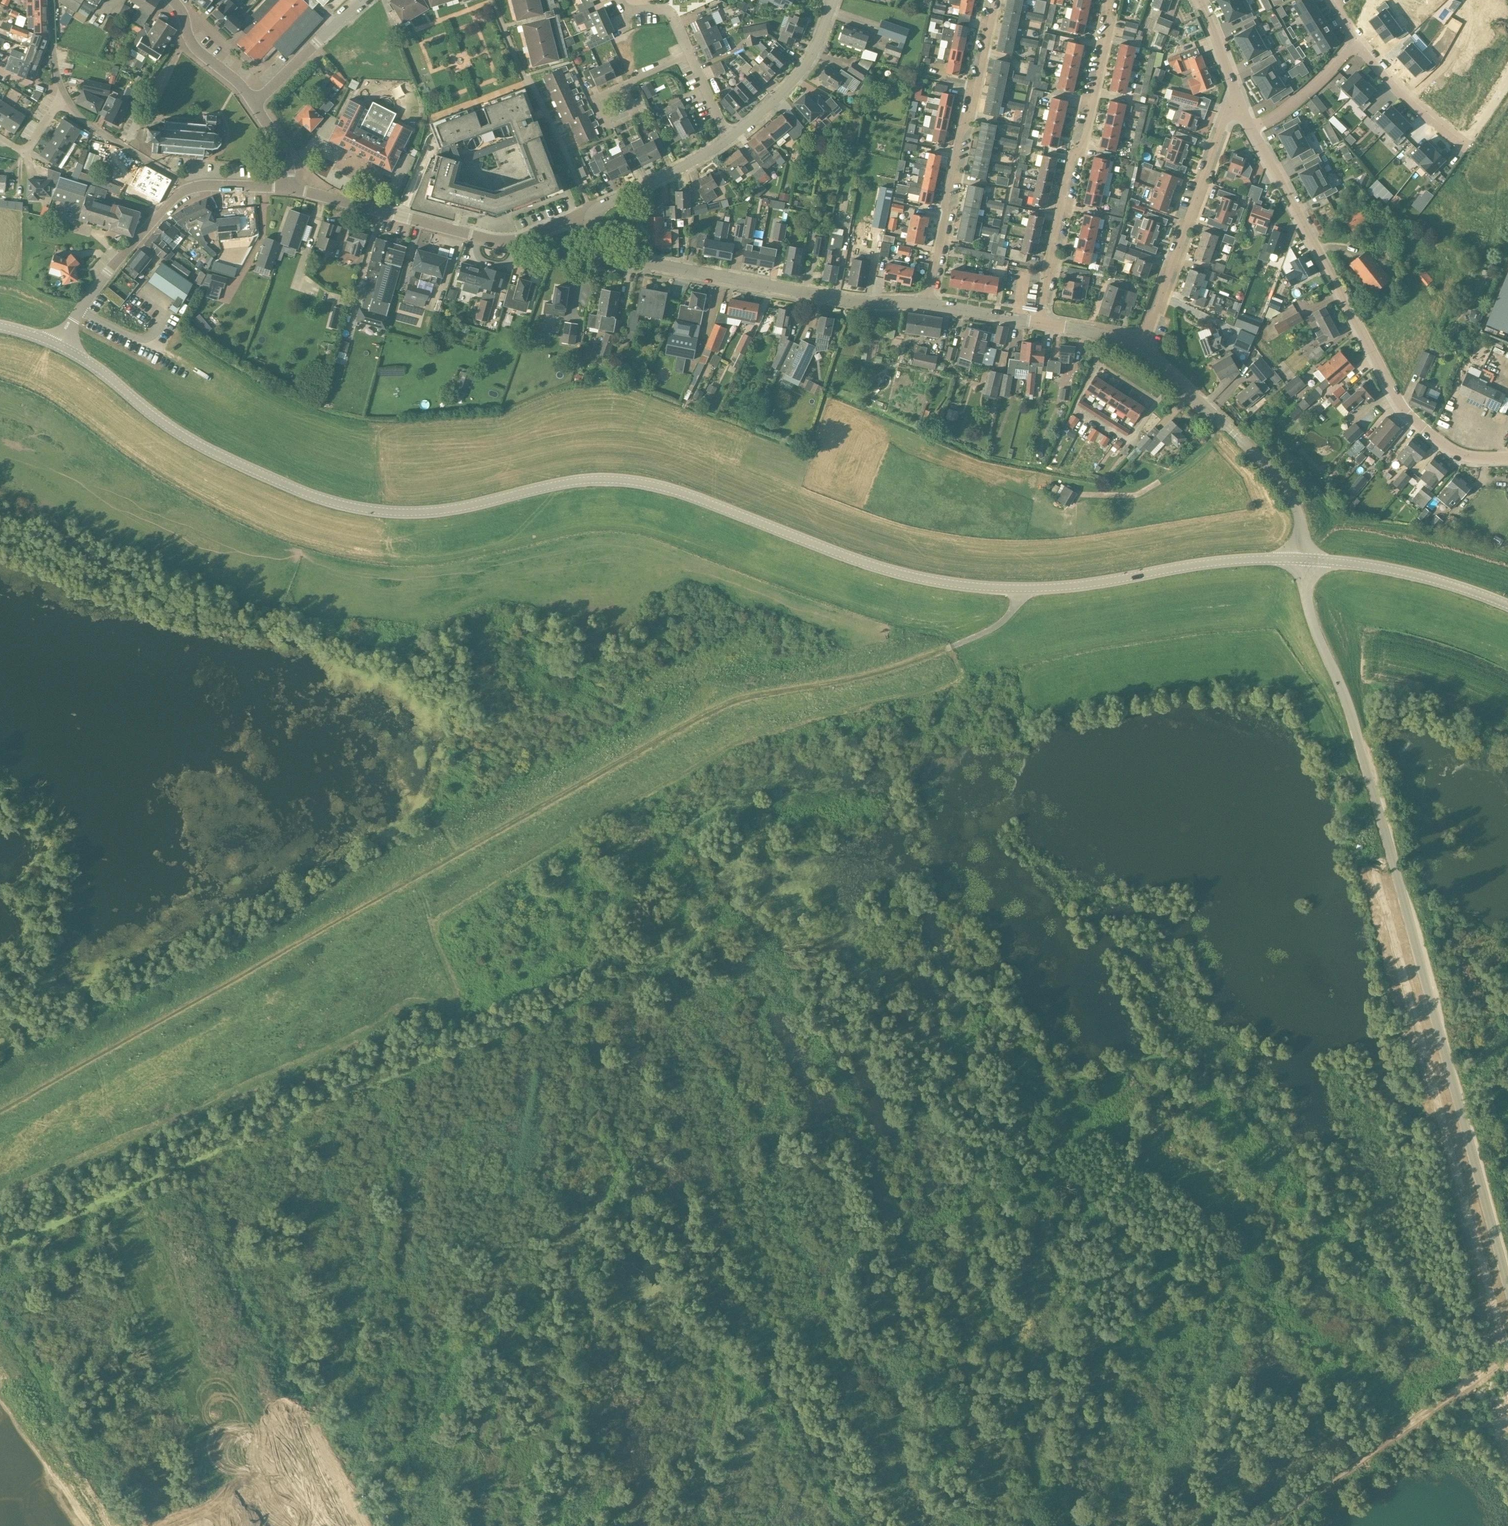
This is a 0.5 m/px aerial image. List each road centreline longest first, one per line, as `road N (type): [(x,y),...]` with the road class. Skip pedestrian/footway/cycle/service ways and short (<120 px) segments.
road 1 (tertiary): [(1304,559),(993,588),(890,571),(671,490),(618,479),(439,510),(349,506),(196,443),(57,345)]
road 2 (unclassified): [(1507,1286),(1347,704),(1313,630),(1304,559)]
road 3 (residential): [(1507,458),(1459,453),(1412,419),(1252,123)]
road 4 (residential): [(927,304),(846,301),(617,257),(600,241),(591,210)]
road 5 (residential): [(1108,0),(1112,21),(1085,140),(1072,153),(1040,323)]
road 6 (tertiary): [(591,210),(505,241),(290,189)]
road 7 (residential): [(927,304),(996,0)]
road 8 (track): [(1261,1525),(1507,1356)]
road 9 (residential): [(1304,559),(1287,488),(1139,349)]
road 10 (residential): [(1139,349),(1237,93)]
road 11 (tertiary): [(1507,605),(1393,570),(1304,559)]
road 12 (residential): [(57,345),(107,272),(187,189)]
road 13 (tertiary): [(728,138),(808,63),(834,0)]
road 14 (track): [(1216,418),(1206,449),(1146,490),(1081,495)]
road 15 (residential): [(1465,149),(1349,39)]
road 16 (unclassified): [(65,95),(93,128),(187,189)]
road 17 (tertiary): [(591,210),(728,138)]
road 18 (residential): [(254,105),(361,0)]
road 19 (tertiary): [(254,105),(193,45),(173,0)]
road 20 (residential): [(1349,39),(1309,86),(1252,123)]

